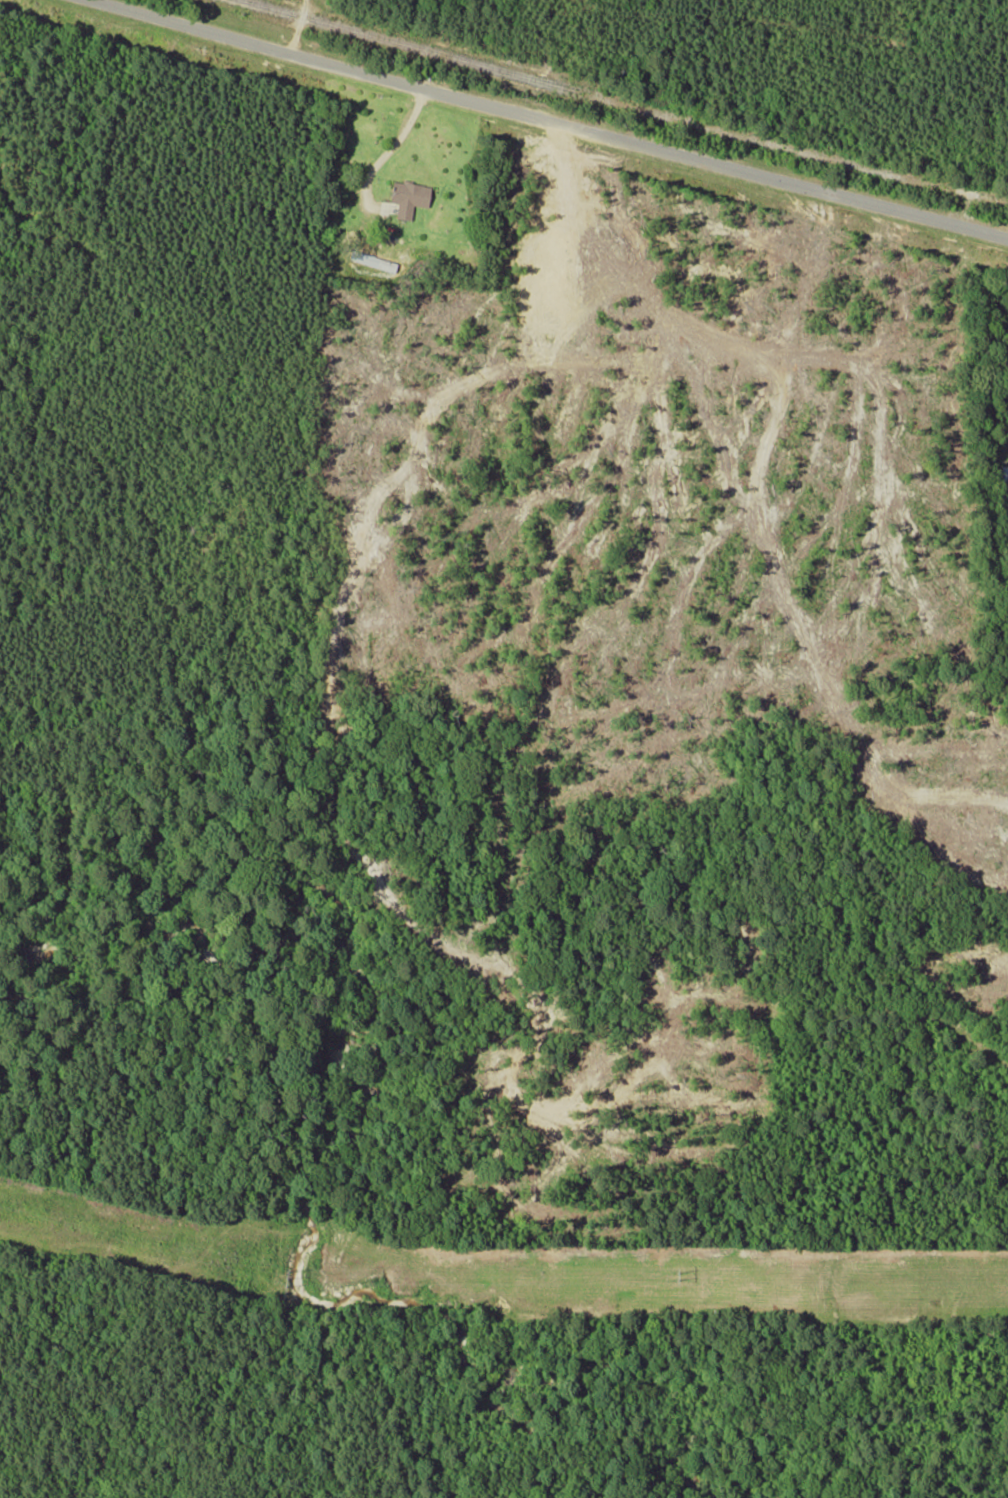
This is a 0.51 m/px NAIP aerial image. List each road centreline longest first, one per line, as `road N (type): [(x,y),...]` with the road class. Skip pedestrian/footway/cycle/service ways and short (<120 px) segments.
road 1 (residential): [(1007,237),(99,0)]

